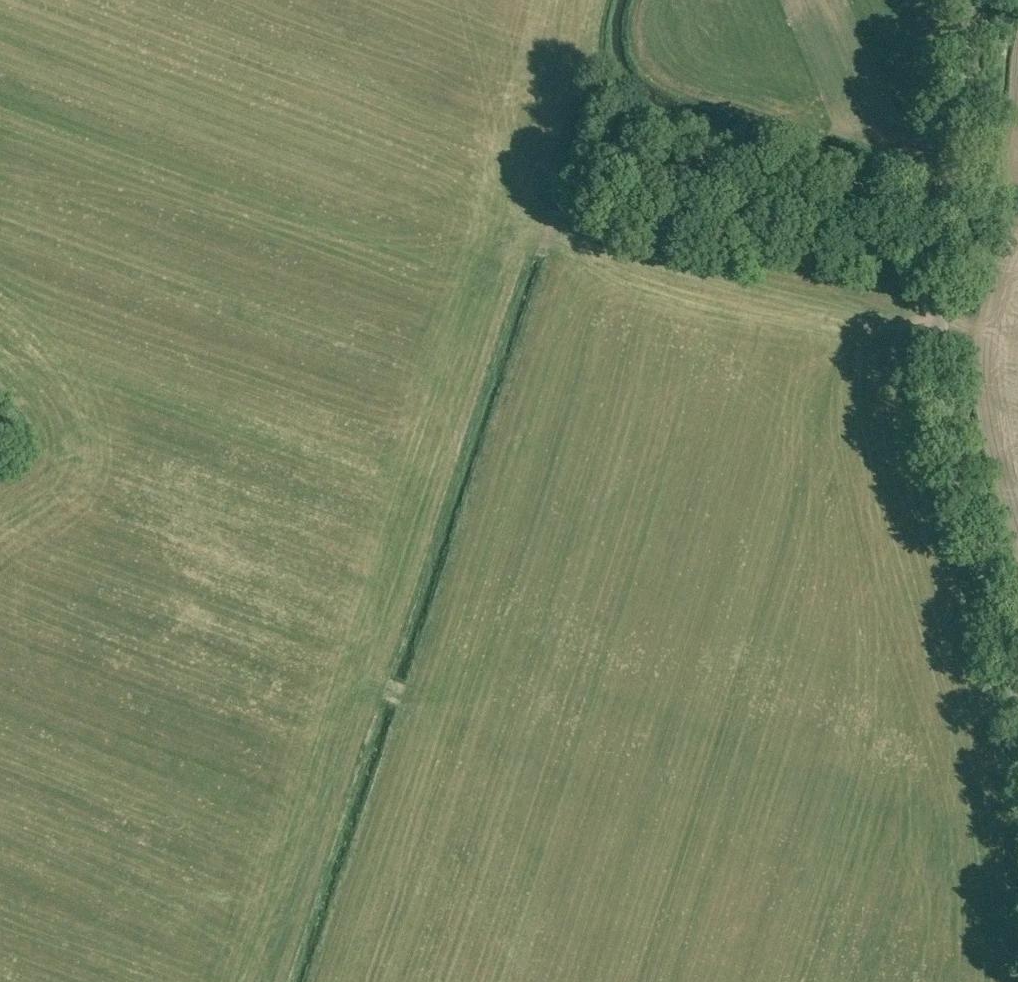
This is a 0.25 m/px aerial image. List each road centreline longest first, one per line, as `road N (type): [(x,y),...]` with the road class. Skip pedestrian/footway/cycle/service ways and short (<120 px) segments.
road 1 (unclassified): [(1017,696),(957,469),(941,354),(953,181),(979,0)]

